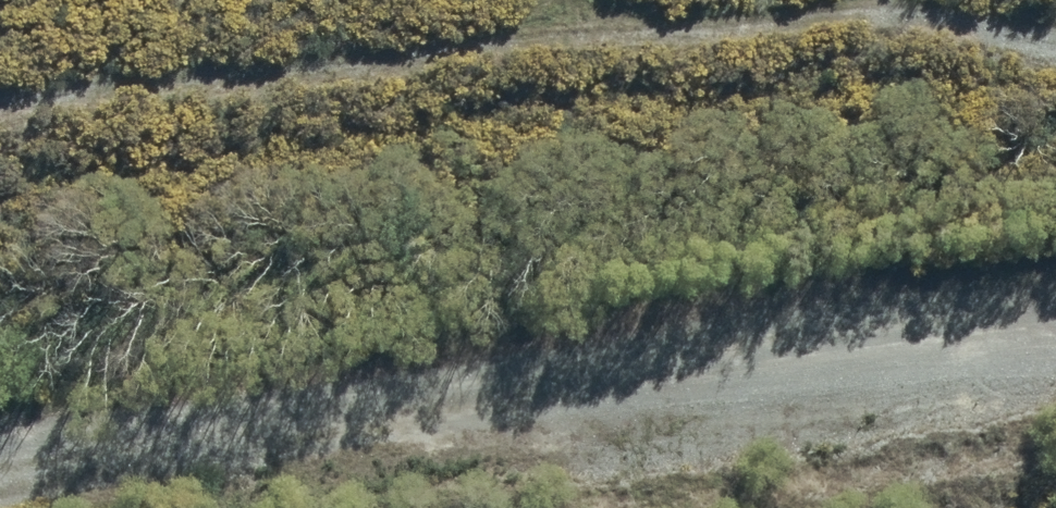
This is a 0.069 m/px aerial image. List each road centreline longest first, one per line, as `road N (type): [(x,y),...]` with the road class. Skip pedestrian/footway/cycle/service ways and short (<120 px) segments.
road 1 (track): [(0,477),(1055,347)]
road 2 (track): [(1055,37),(884,15),(0,106)]

